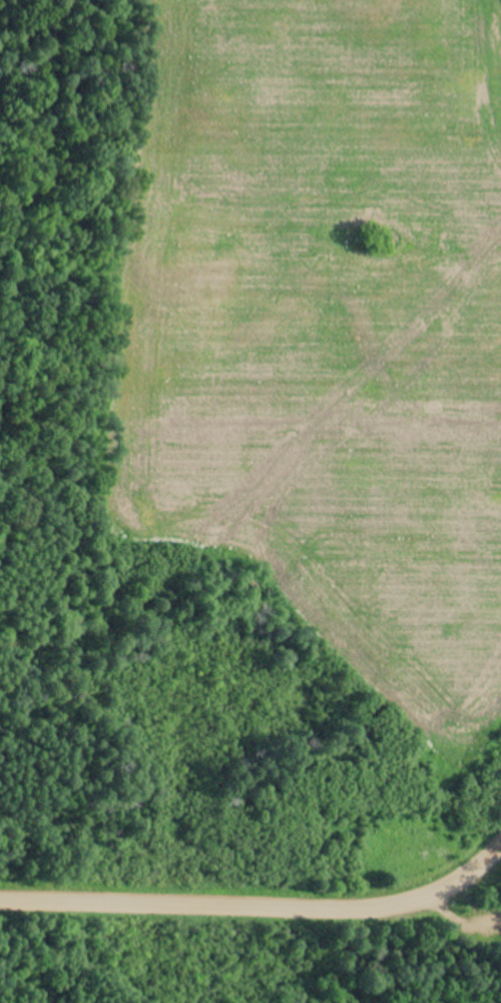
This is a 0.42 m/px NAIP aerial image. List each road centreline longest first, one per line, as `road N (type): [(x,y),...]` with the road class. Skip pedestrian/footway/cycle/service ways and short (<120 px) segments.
road 1 (residential): [(0,878),(408,885),(468,867),(500,823)]

